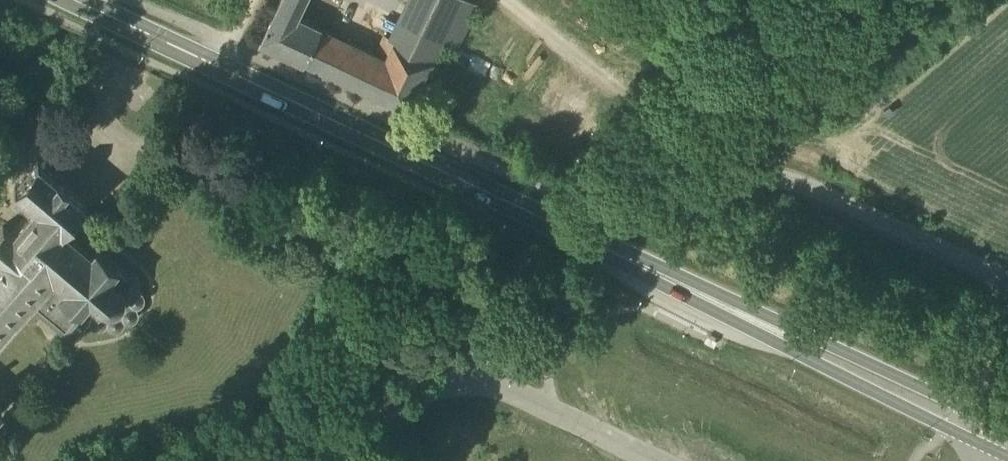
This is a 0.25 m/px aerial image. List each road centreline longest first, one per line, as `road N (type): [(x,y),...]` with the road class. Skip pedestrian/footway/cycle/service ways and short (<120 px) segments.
road 1 (primary): [(772,330),(74,0)]
road 2 (unclassified): [(1007,280),(789,182),(744,174),(652,195)]
road 3 (primary): [(772,330),(808,359),(976,441),(1007,443)]
road 4 (primary): [(1007,437),(987,419),(822,342),(772,330)]
road 5 (unclassified): [(344,460),(400,406),(445,386),(543,405)]
road 6 (unclassified): [(660,460),(543,405)]

